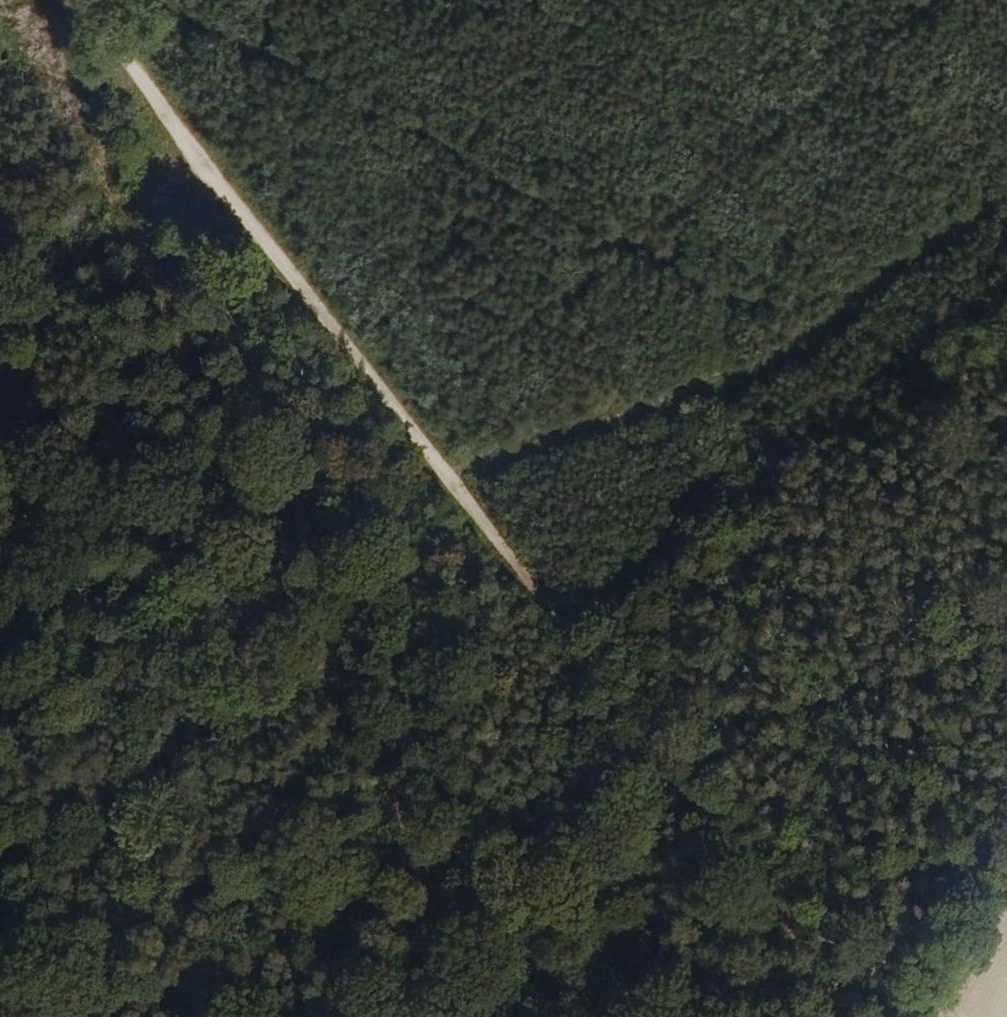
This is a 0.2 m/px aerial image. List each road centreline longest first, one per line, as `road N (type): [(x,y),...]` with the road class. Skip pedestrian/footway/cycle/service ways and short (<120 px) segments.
road 1 (track): [(212,207),(200,265),(526,1016)]
road 2 (track): [(426,452),(840,1016)]
road 3 (track): [(212,207),(426,452)]
road 4 (track): [(67,0),(212,207)]

